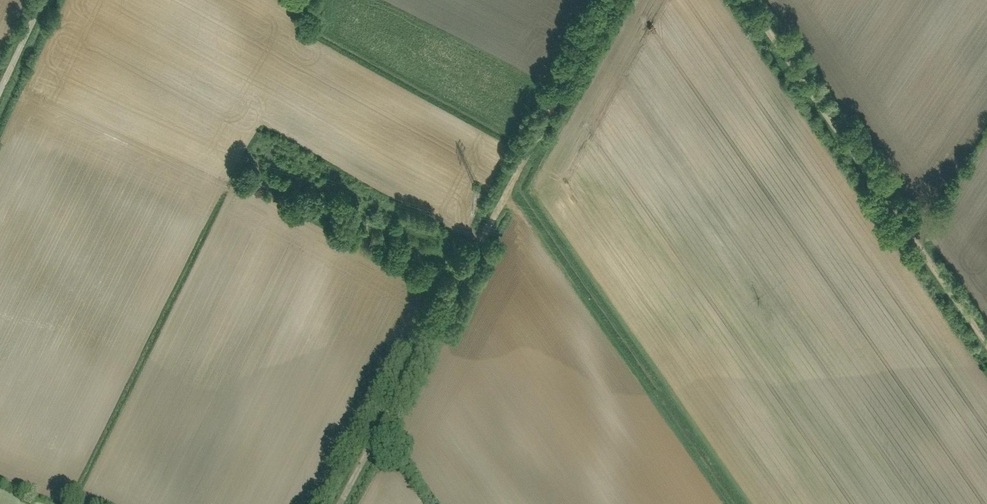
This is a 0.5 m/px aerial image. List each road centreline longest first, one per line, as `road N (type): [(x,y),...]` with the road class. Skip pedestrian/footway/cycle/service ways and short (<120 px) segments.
road 1 (unclassified): [(613,0),(340,503)]
road 2 (residential): [(986,344),(746,0)]

